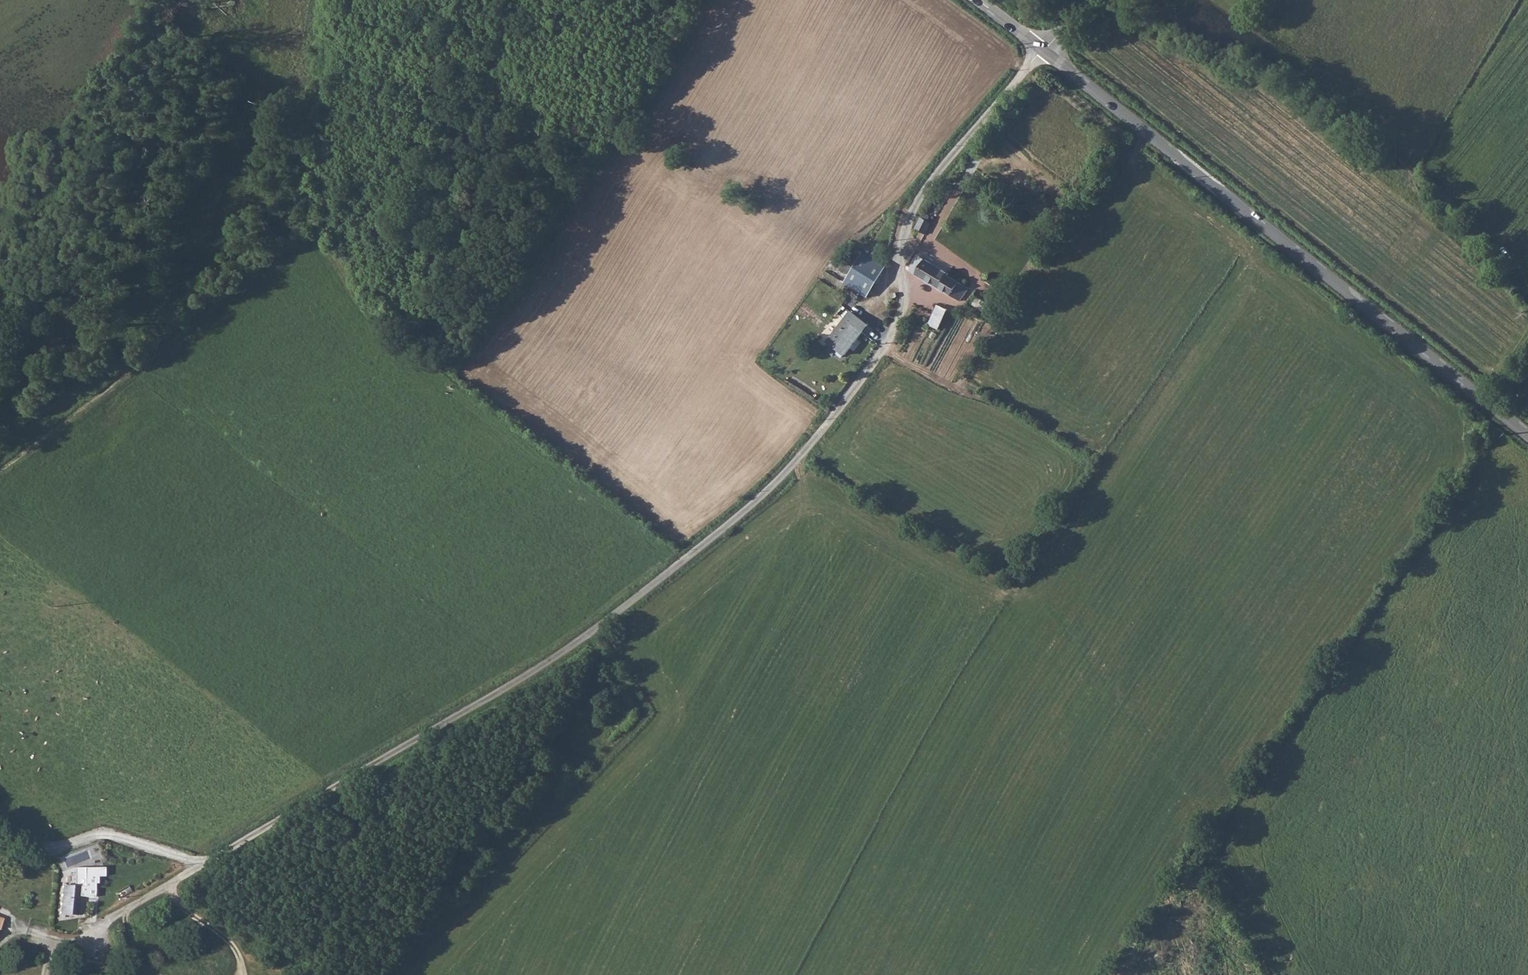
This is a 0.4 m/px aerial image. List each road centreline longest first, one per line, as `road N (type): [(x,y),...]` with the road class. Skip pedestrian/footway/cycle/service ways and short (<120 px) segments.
road 1 (unclassified): [(1044,51),(905,215),(896,329),(796,469),(684,562),(399,758),(93,930),(62,938),(21,930)]
road 2 (tertiary): [(1527,434),(1044,51)]
road 3 (track): [(0,831),(55,872),(105,887),(173,885)]

